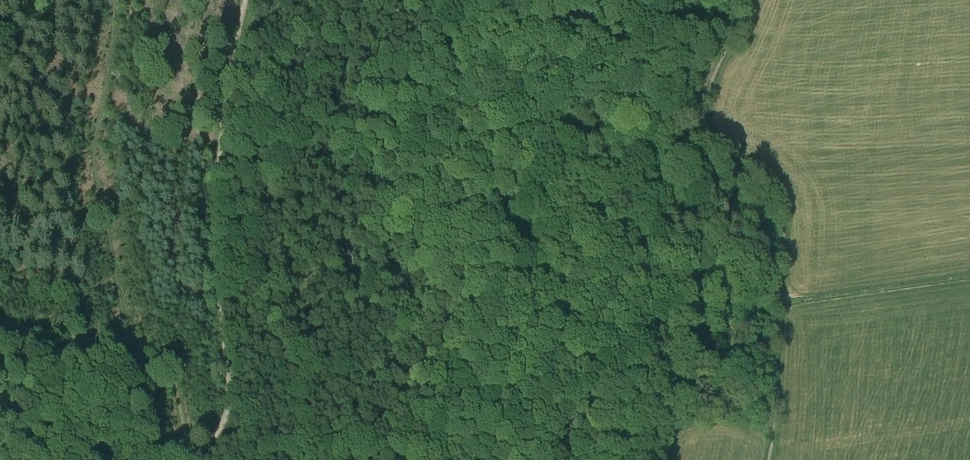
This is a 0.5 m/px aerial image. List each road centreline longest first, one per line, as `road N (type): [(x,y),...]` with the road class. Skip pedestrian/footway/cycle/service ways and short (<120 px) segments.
road 1 (track): [(745,0),(703,120),(711,144),(768,183),(783,217),(769,459)]
road 2 (track): [(193,459),(225,422),(229,399),(216,255),(219,173),(245,0)]

